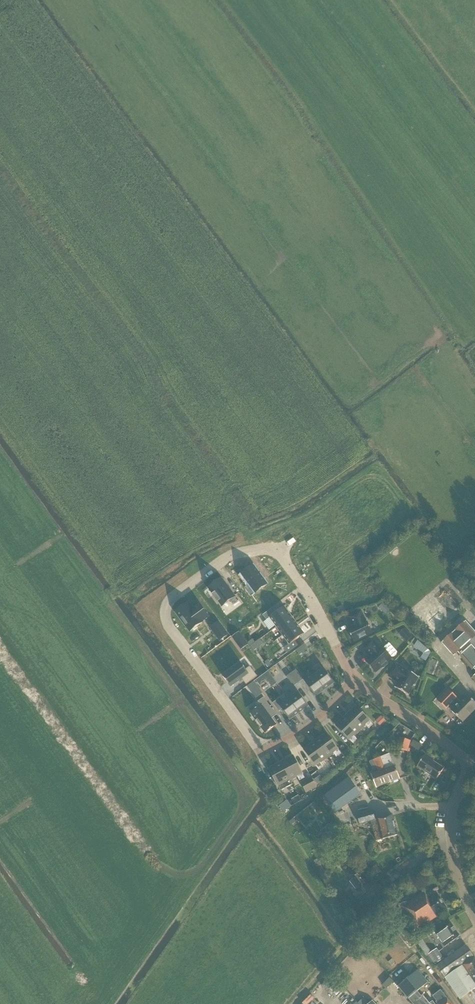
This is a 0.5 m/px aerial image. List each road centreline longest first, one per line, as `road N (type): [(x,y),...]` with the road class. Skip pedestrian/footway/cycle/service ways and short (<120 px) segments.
road 1 (residential): [(358,682),(313,724),(262,751),(168,627),(172,596),(237,552),(272,551)]
road 2 (residential): [(358,682),(284,559),(272,551)]
road 3 (residential): [(474,764),(358,682)]

